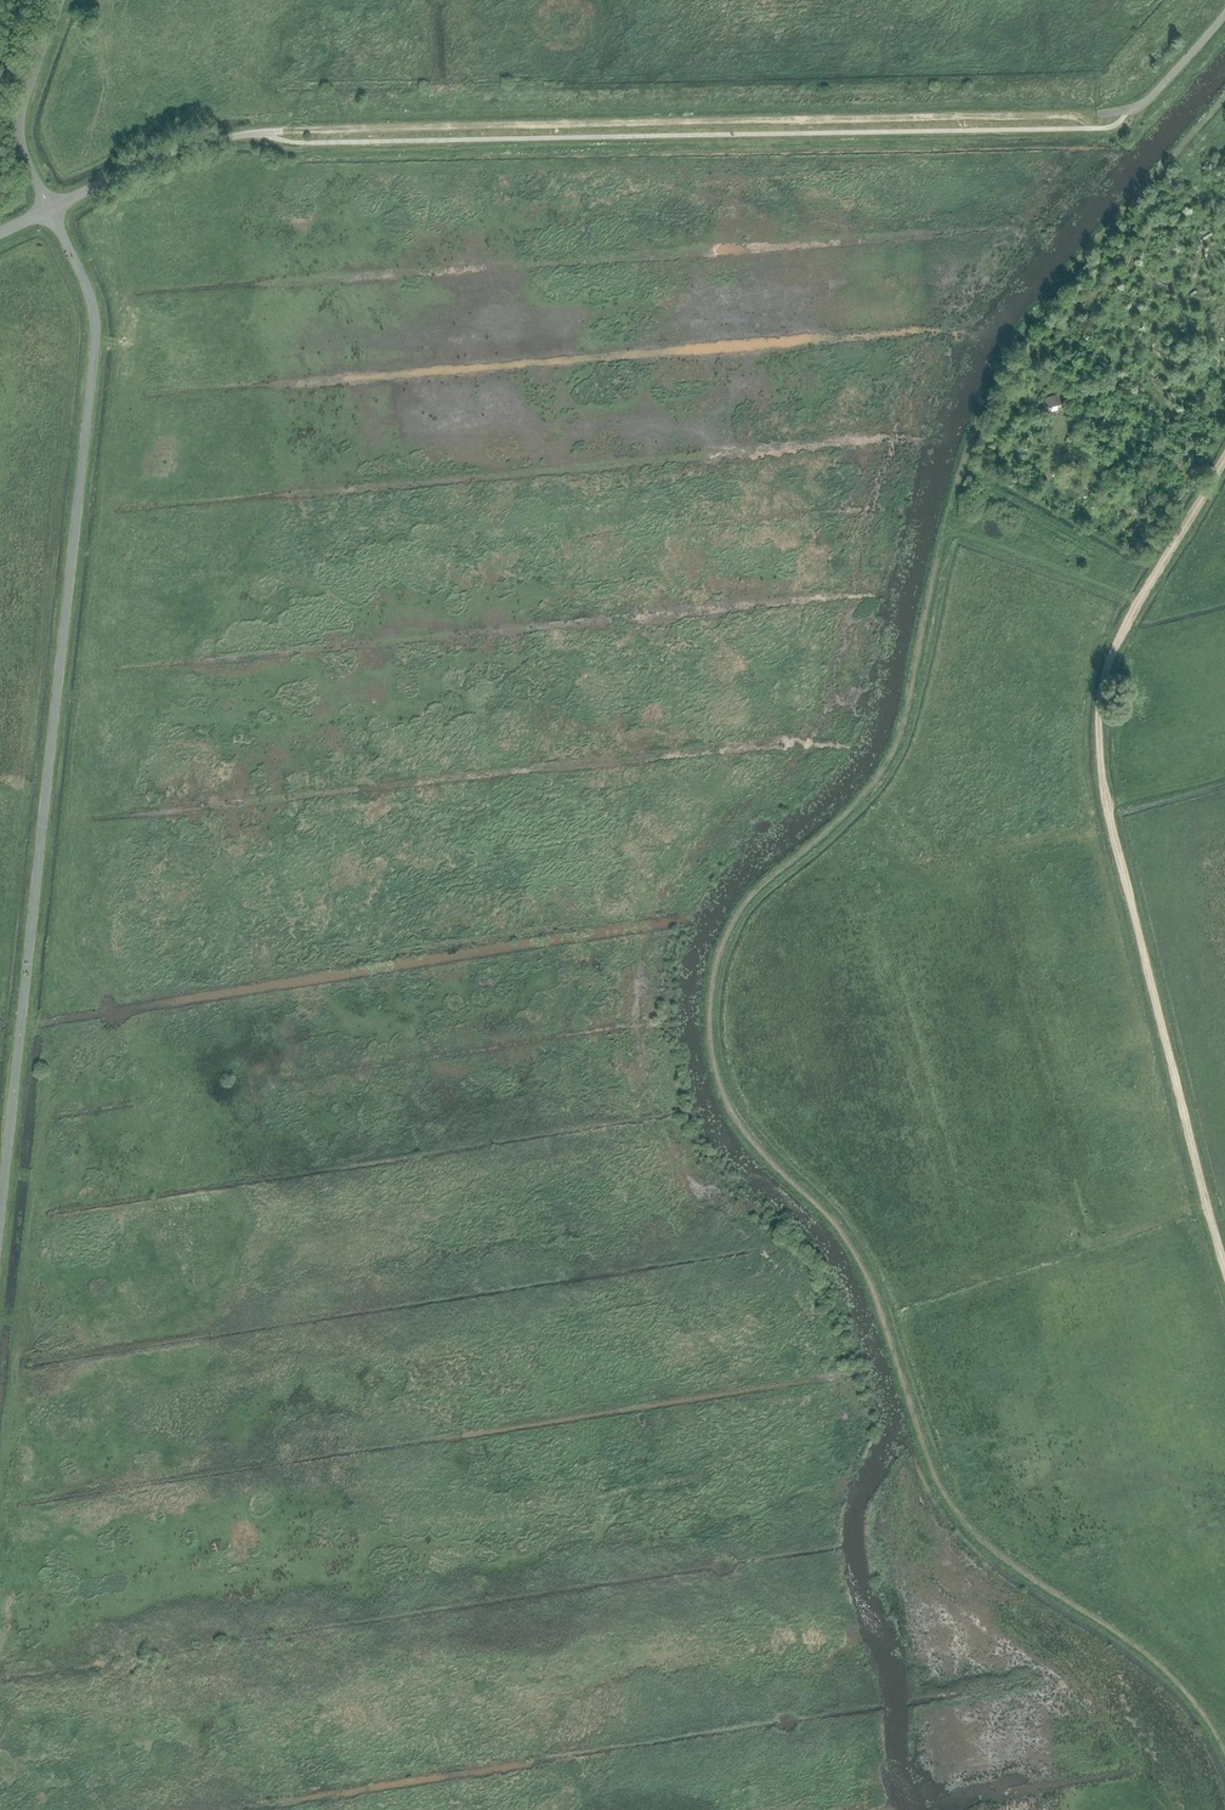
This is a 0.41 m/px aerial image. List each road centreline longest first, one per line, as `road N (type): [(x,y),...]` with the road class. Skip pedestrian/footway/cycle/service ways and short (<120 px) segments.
road 1 (unclassified): [(0,1207),(95,340),(91,298),(49,208)]
road 2 (track): [(282,132),(1131,109)]
road 3 (track): [(1149,585),(1111,661),(1100,767),(1224,1270)]
road 4 (unclassified): [(49,208),(180,149),(282,132)]
road 5 (unclassified): [(49,208),(19,121),(60,0)]
road 6 (track): [(1149,585),(1224,458)]
road 7 (unclassified): [(1131,109),(1224,14)]

